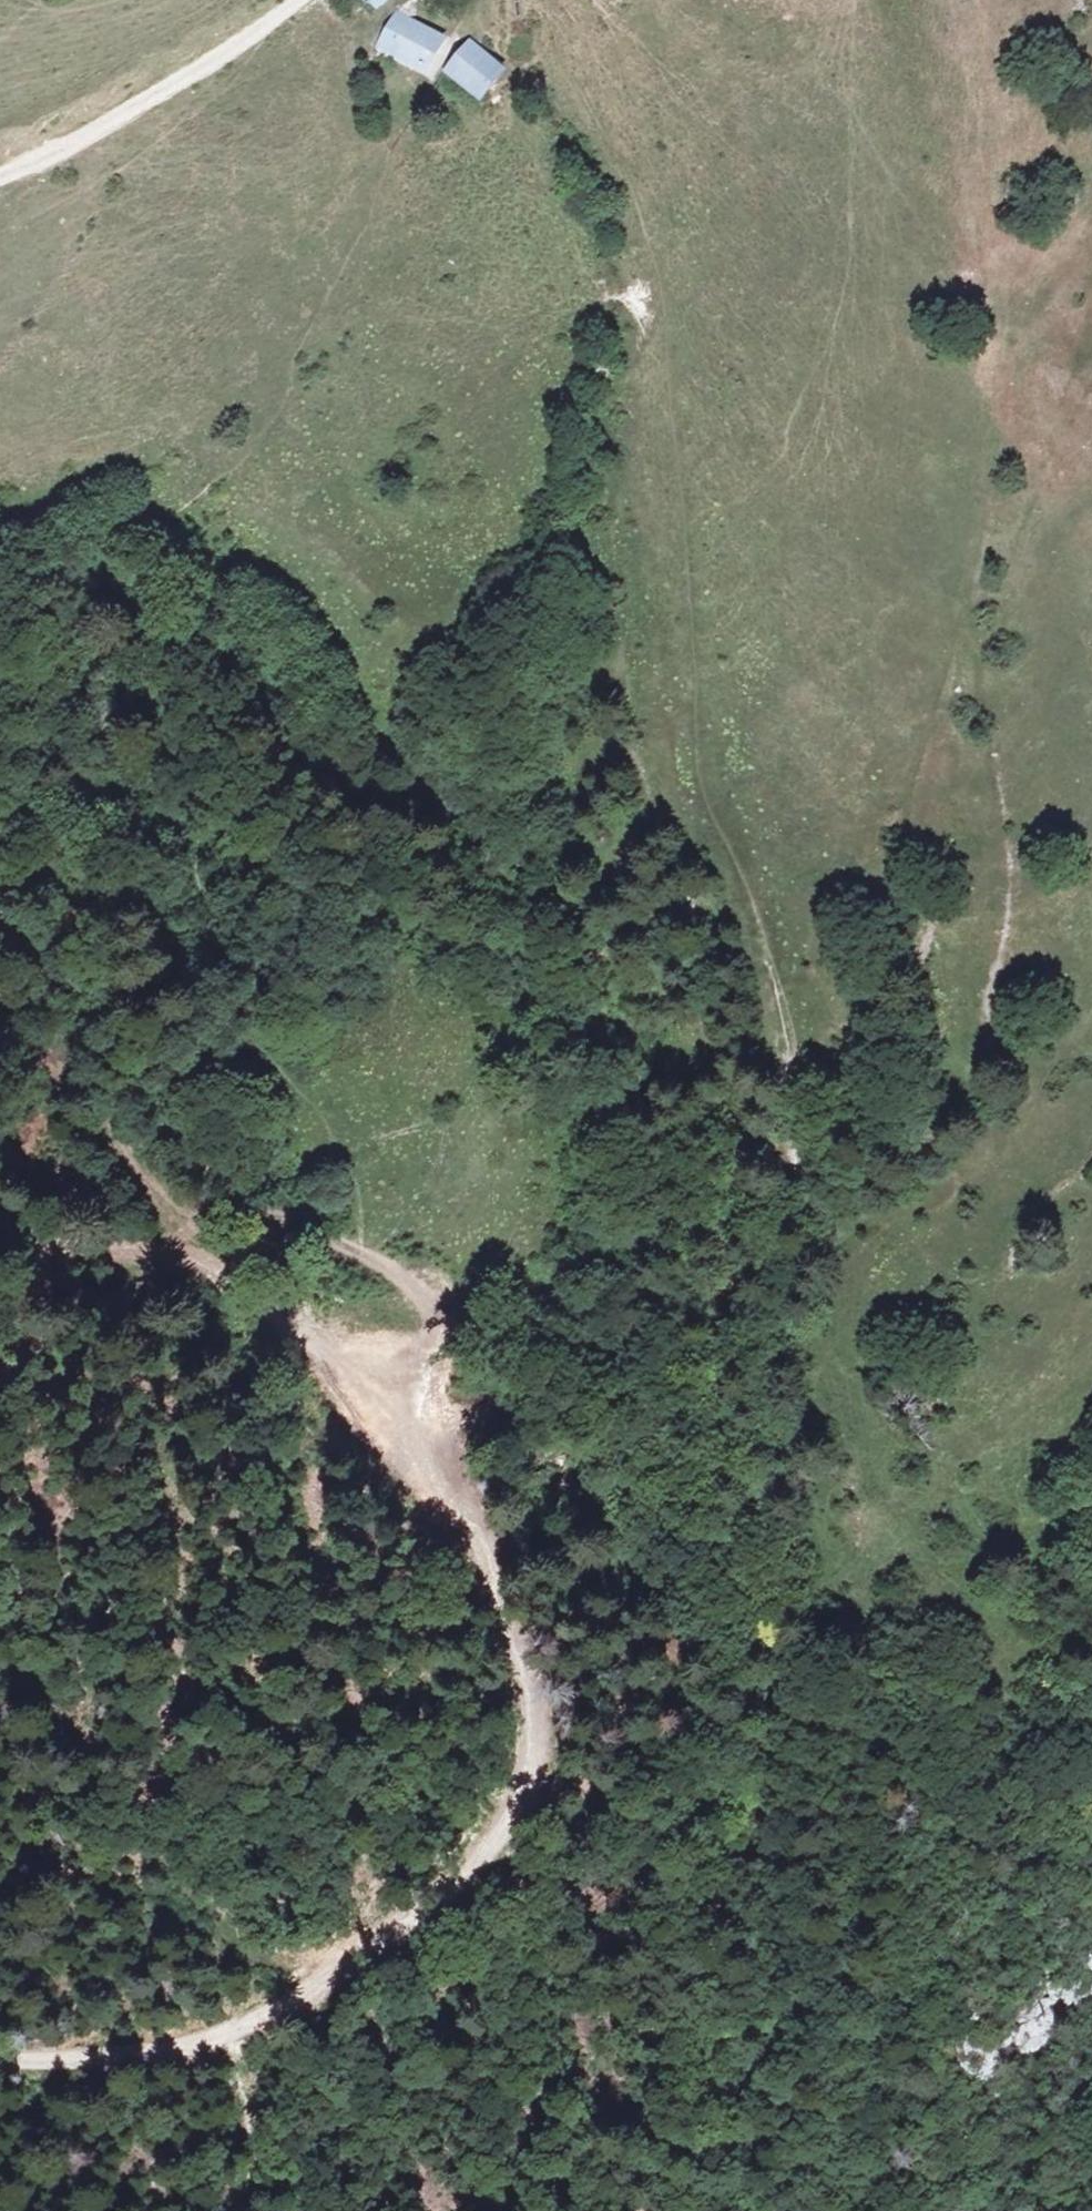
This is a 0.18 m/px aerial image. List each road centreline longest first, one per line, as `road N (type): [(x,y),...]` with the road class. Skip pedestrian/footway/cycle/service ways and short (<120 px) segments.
road 1 (track): [(0,1195),(54,1208),(248,1303),(335,1361),(474,1502),(529,1594),(553,1684),(553,1765),(512,1830),(381,1949),(308,2001),(272,2025),(218,2044),(0,2062)]
road 2 (track): [(0,180),(161,96),(301,0)]

